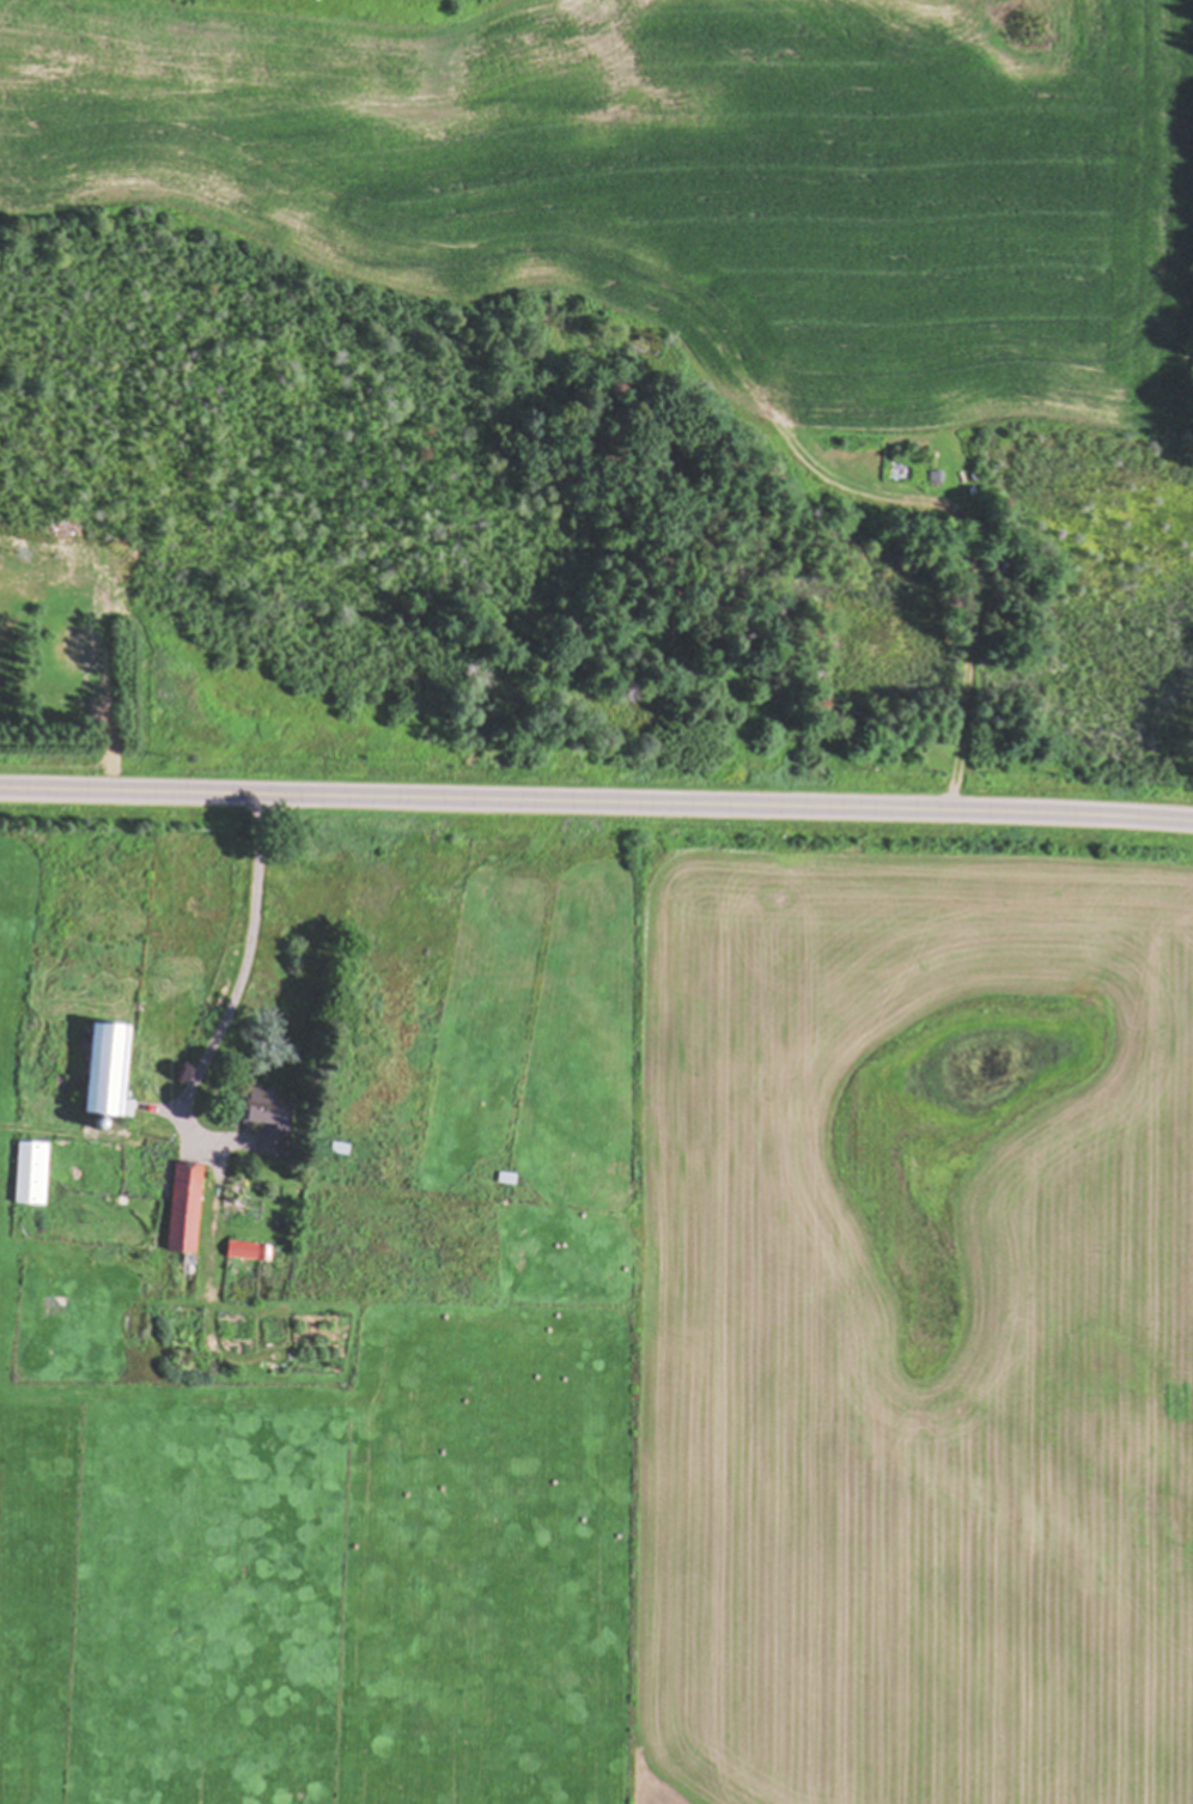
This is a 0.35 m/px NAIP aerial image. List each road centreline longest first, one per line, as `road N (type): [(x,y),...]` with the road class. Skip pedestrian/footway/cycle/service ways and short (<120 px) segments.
road 1 (tertiary): [(1192,822),(0,790)]

